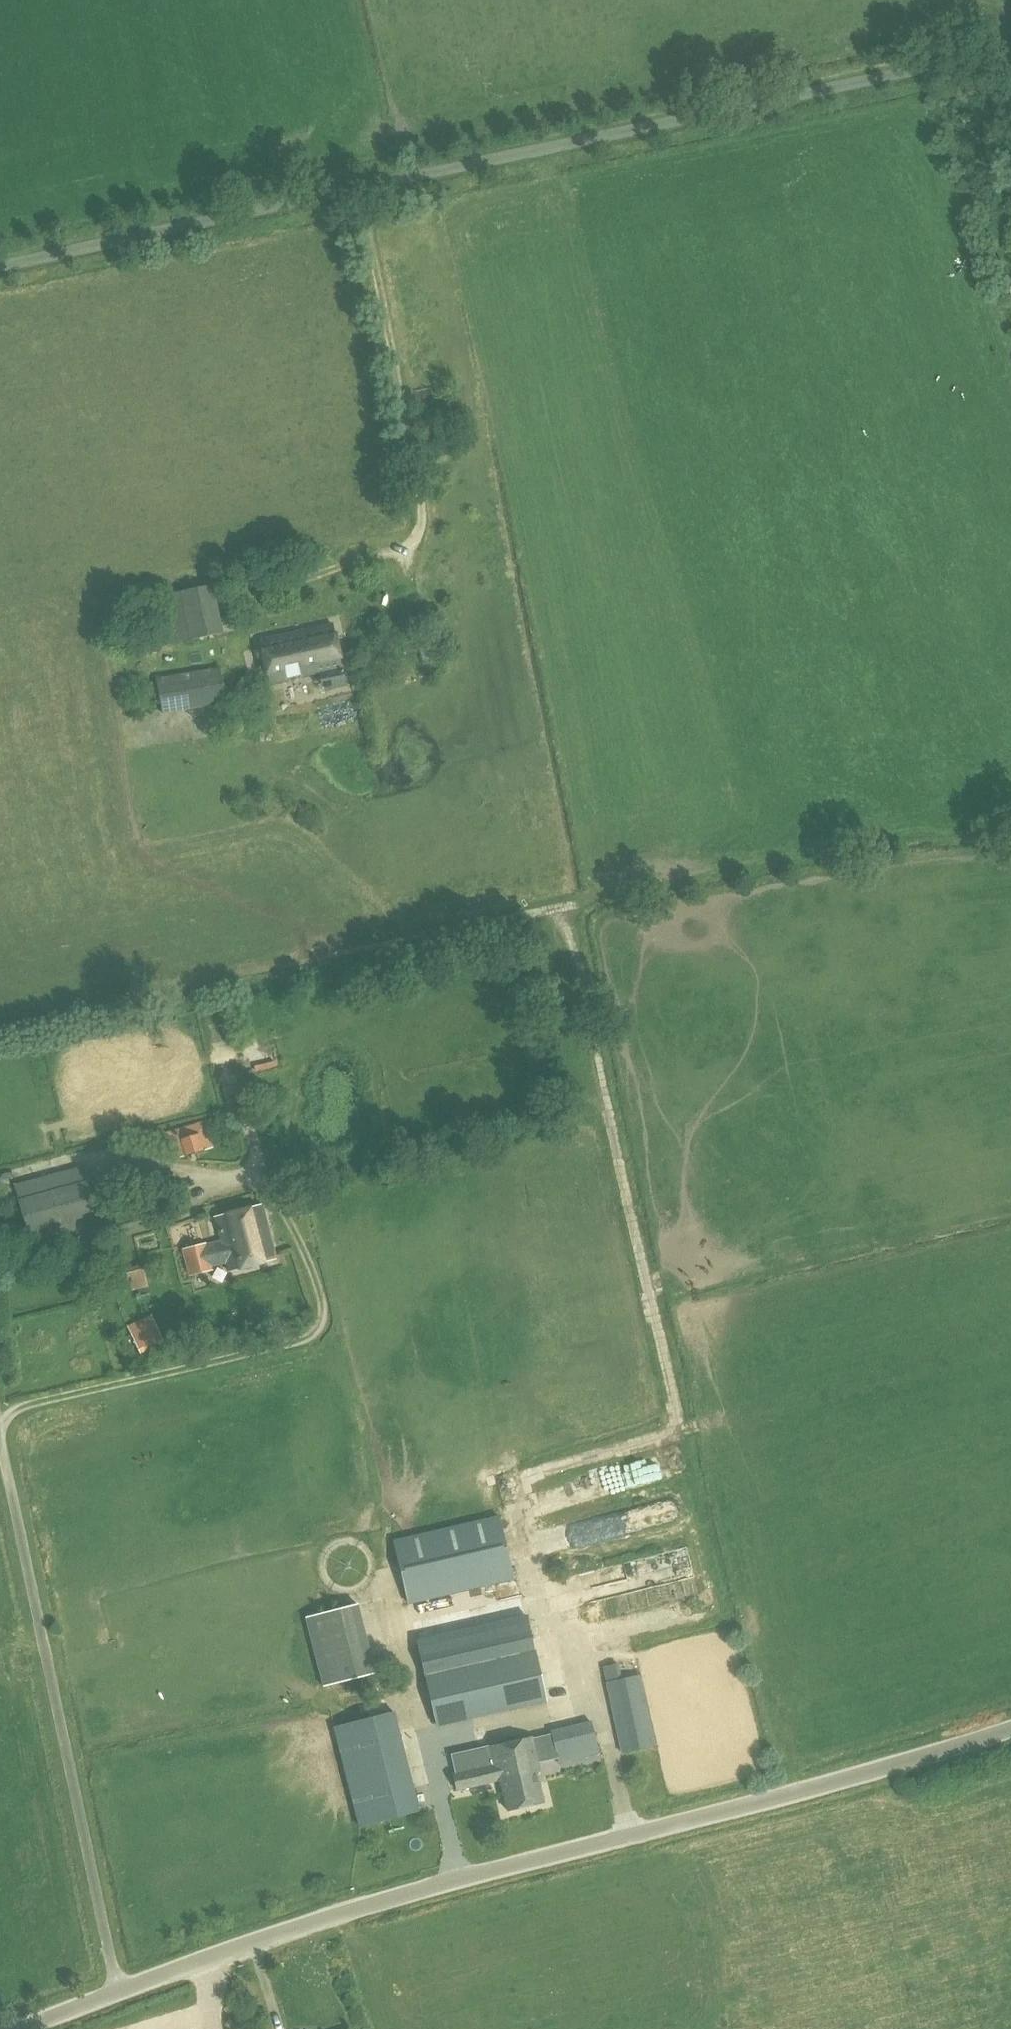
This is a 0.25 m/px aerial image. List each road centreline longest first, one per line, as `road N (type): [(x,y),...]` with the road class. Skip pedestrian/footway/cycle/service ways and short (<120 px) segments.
road 1 (track): [(631,1834),(597,1695),(508,1483),(676,1431),(560,907),(0,1027)]
road 2 (unclassified): [(19,2028),(269,1936),(466,1877),(1010,1736)]
road 3 (unclassified): [(0,265),(1010,48)]

